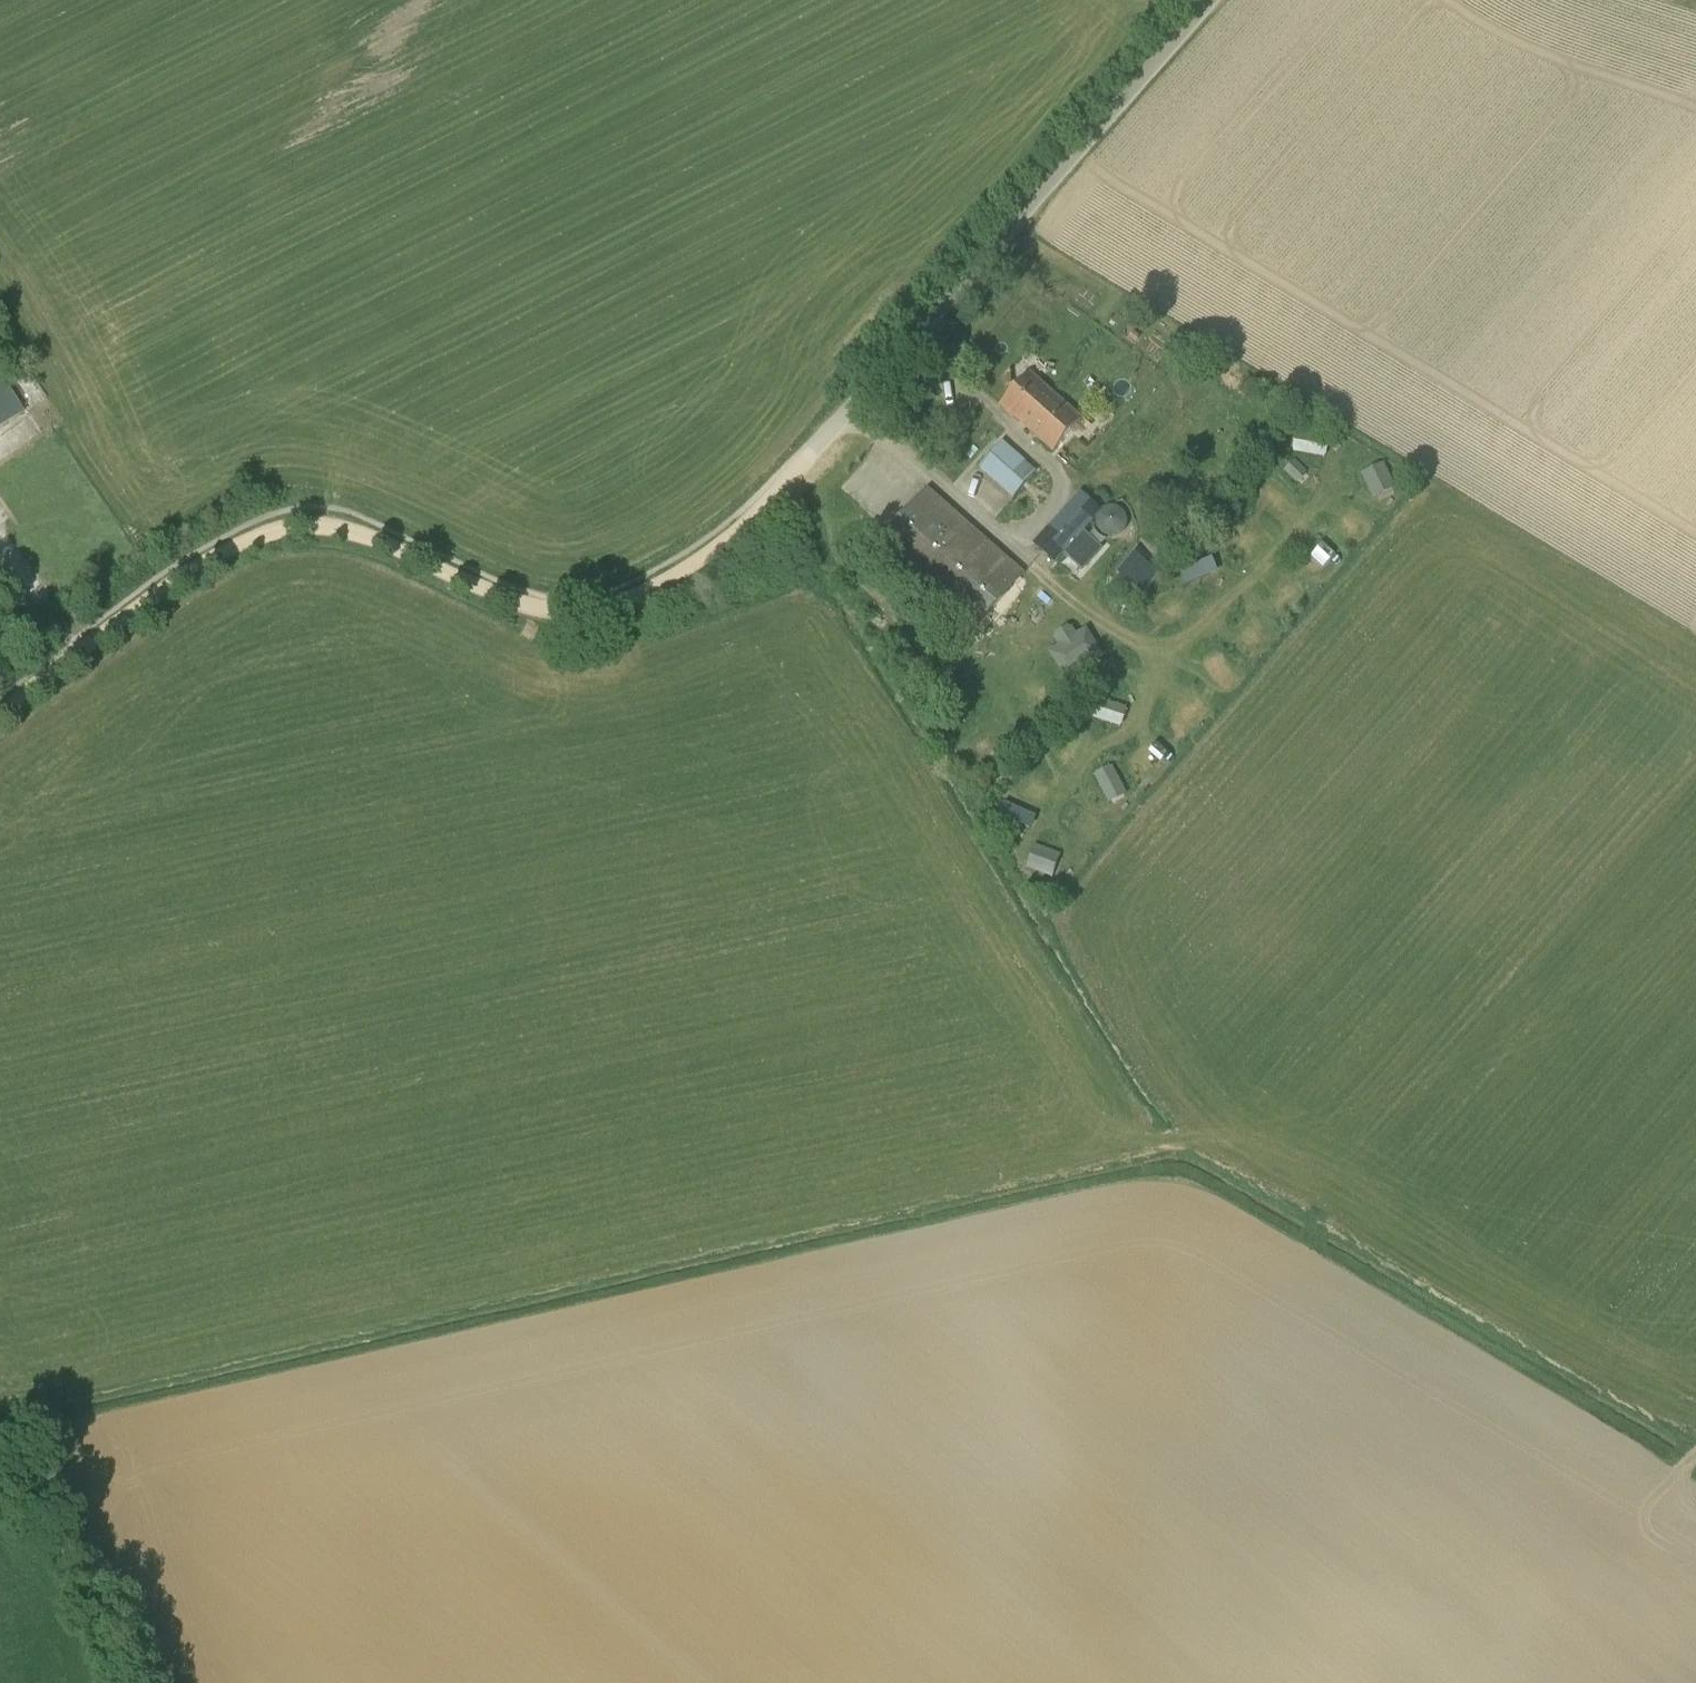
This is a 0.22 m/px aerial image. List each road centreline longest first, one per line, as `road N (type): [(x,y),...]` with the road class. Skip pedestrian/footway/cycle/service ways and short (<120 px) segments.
road 1 (track): [(0,695),(181,561),(274,521),(320,517),(566,599),(654,583),(754,505)]
road 2 (unclassified): [(754,505),(1196,0)]

